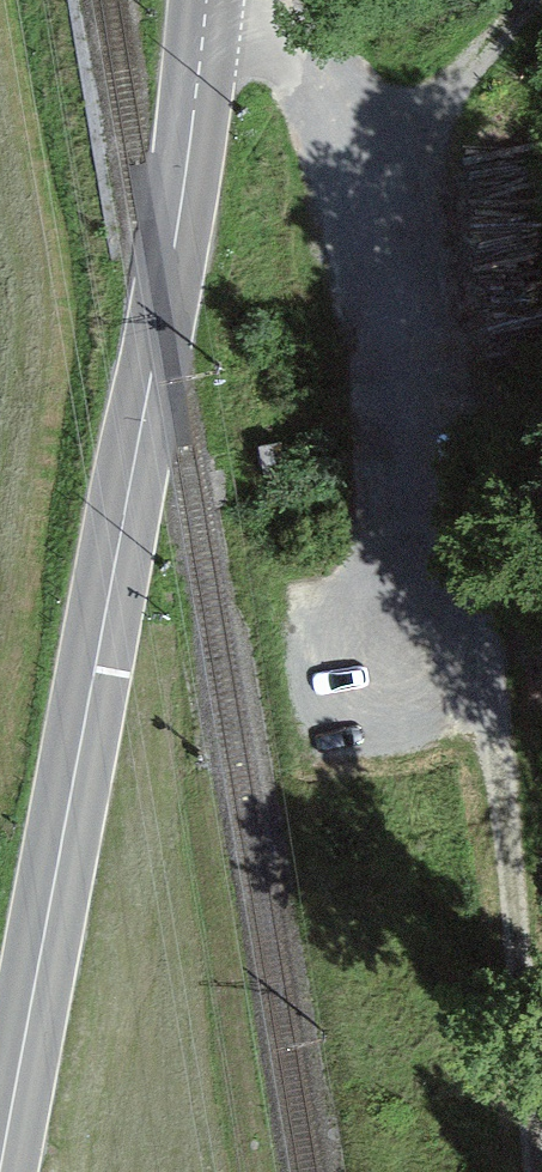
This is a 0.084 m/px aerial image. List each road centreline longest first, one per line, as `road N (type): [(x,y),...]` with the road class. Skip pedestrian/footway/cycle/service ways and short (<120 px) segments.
road 1 (track): [(541,1166),(500,762),(391,123),(242,17),(206,12)]
road 2 (secondary): [(207,0),(162,313),(4,1171)]

